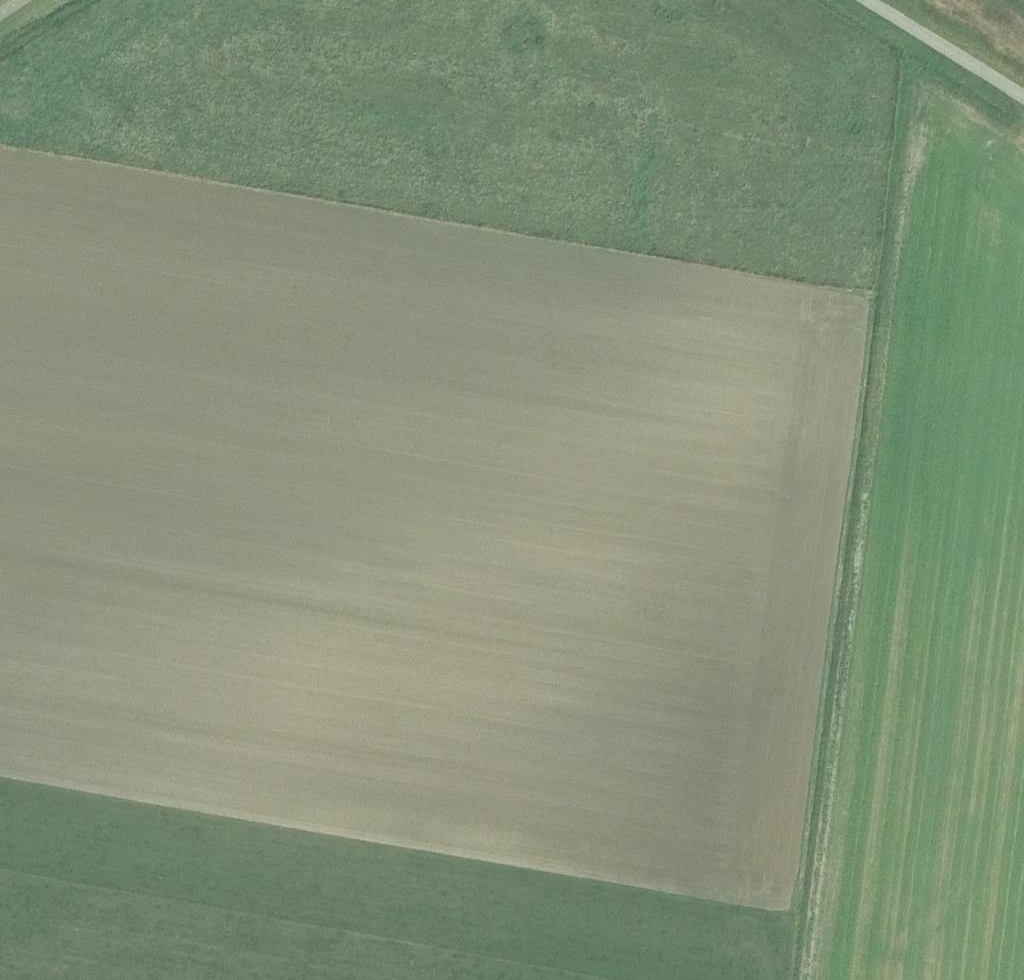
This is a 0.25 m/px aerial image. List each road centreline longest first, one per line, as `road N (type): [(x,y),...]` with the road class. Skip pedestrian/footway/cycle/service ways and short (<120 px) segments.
road 1 (unclassified): [(1023,95),(869,0)]

